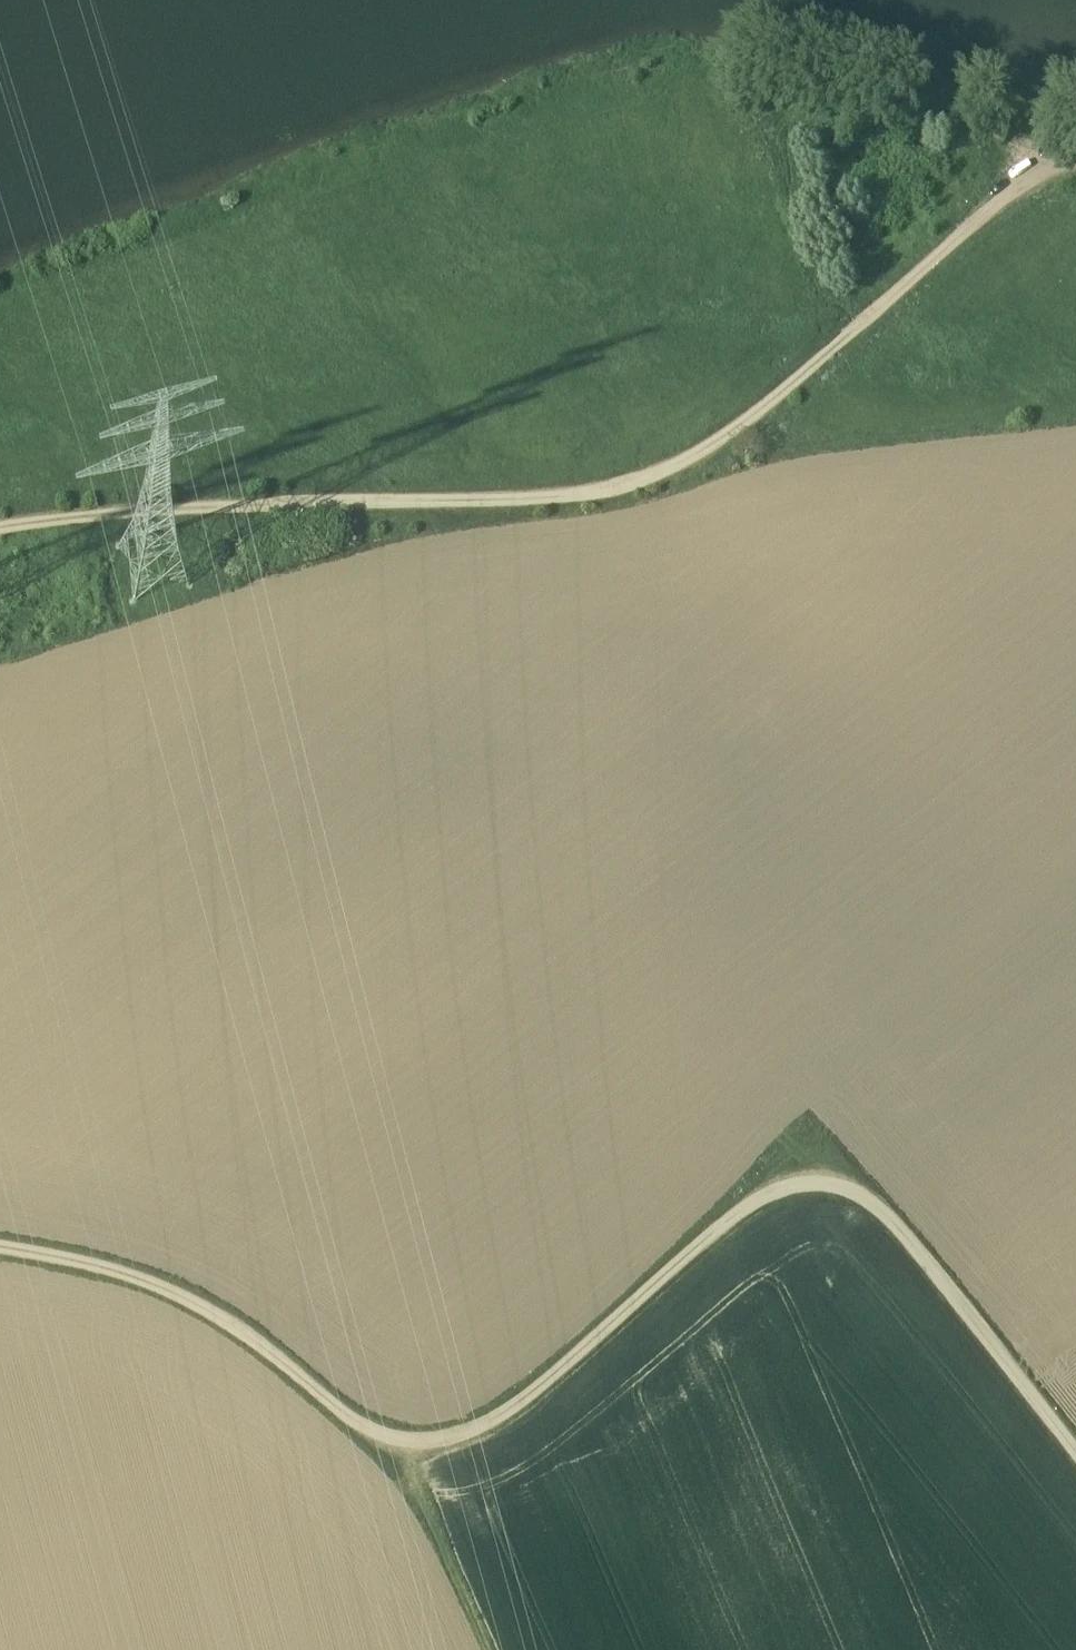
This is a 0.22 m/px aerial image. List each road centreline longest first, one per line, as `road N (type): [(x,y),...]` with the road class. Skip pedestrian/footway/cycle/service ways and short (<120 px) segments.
road 1 (track): [(1075,1470),(860,1198),(783,1185),(455,1467),(378,1448),(273,1355),(175,1289),(0,1259)]
road 2 (track): [(1075,174),(1000,213),(755,422),(677,470),(597,491),(510,500),(31,516),(0,524)]

